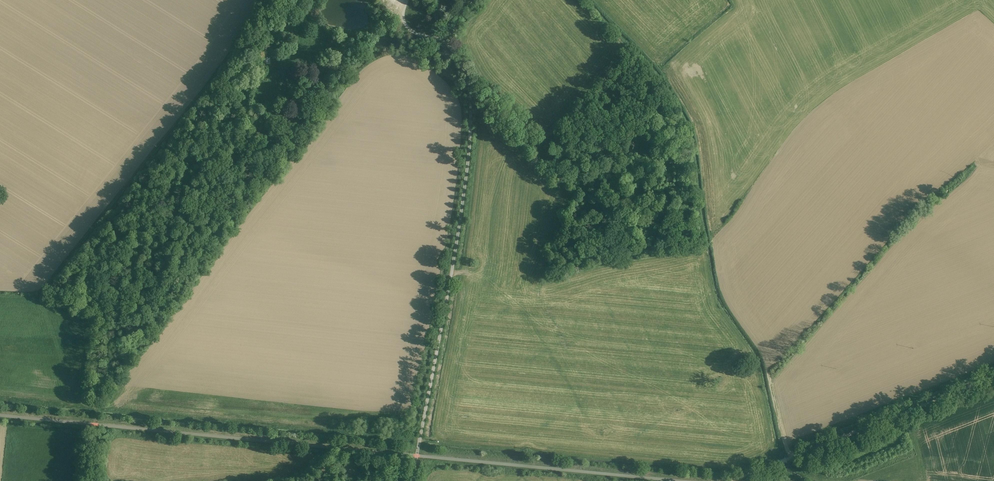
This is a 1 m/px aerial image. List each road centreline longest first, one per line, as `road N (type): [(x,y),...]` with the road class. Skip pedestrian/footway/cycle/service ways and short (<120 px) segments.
road 1 (unclassified): [(414,480),(472,170),(472,92),(447,42),(407,26),(404,0)]
road 2 (unclassified): [(993,378),(733,480)]

